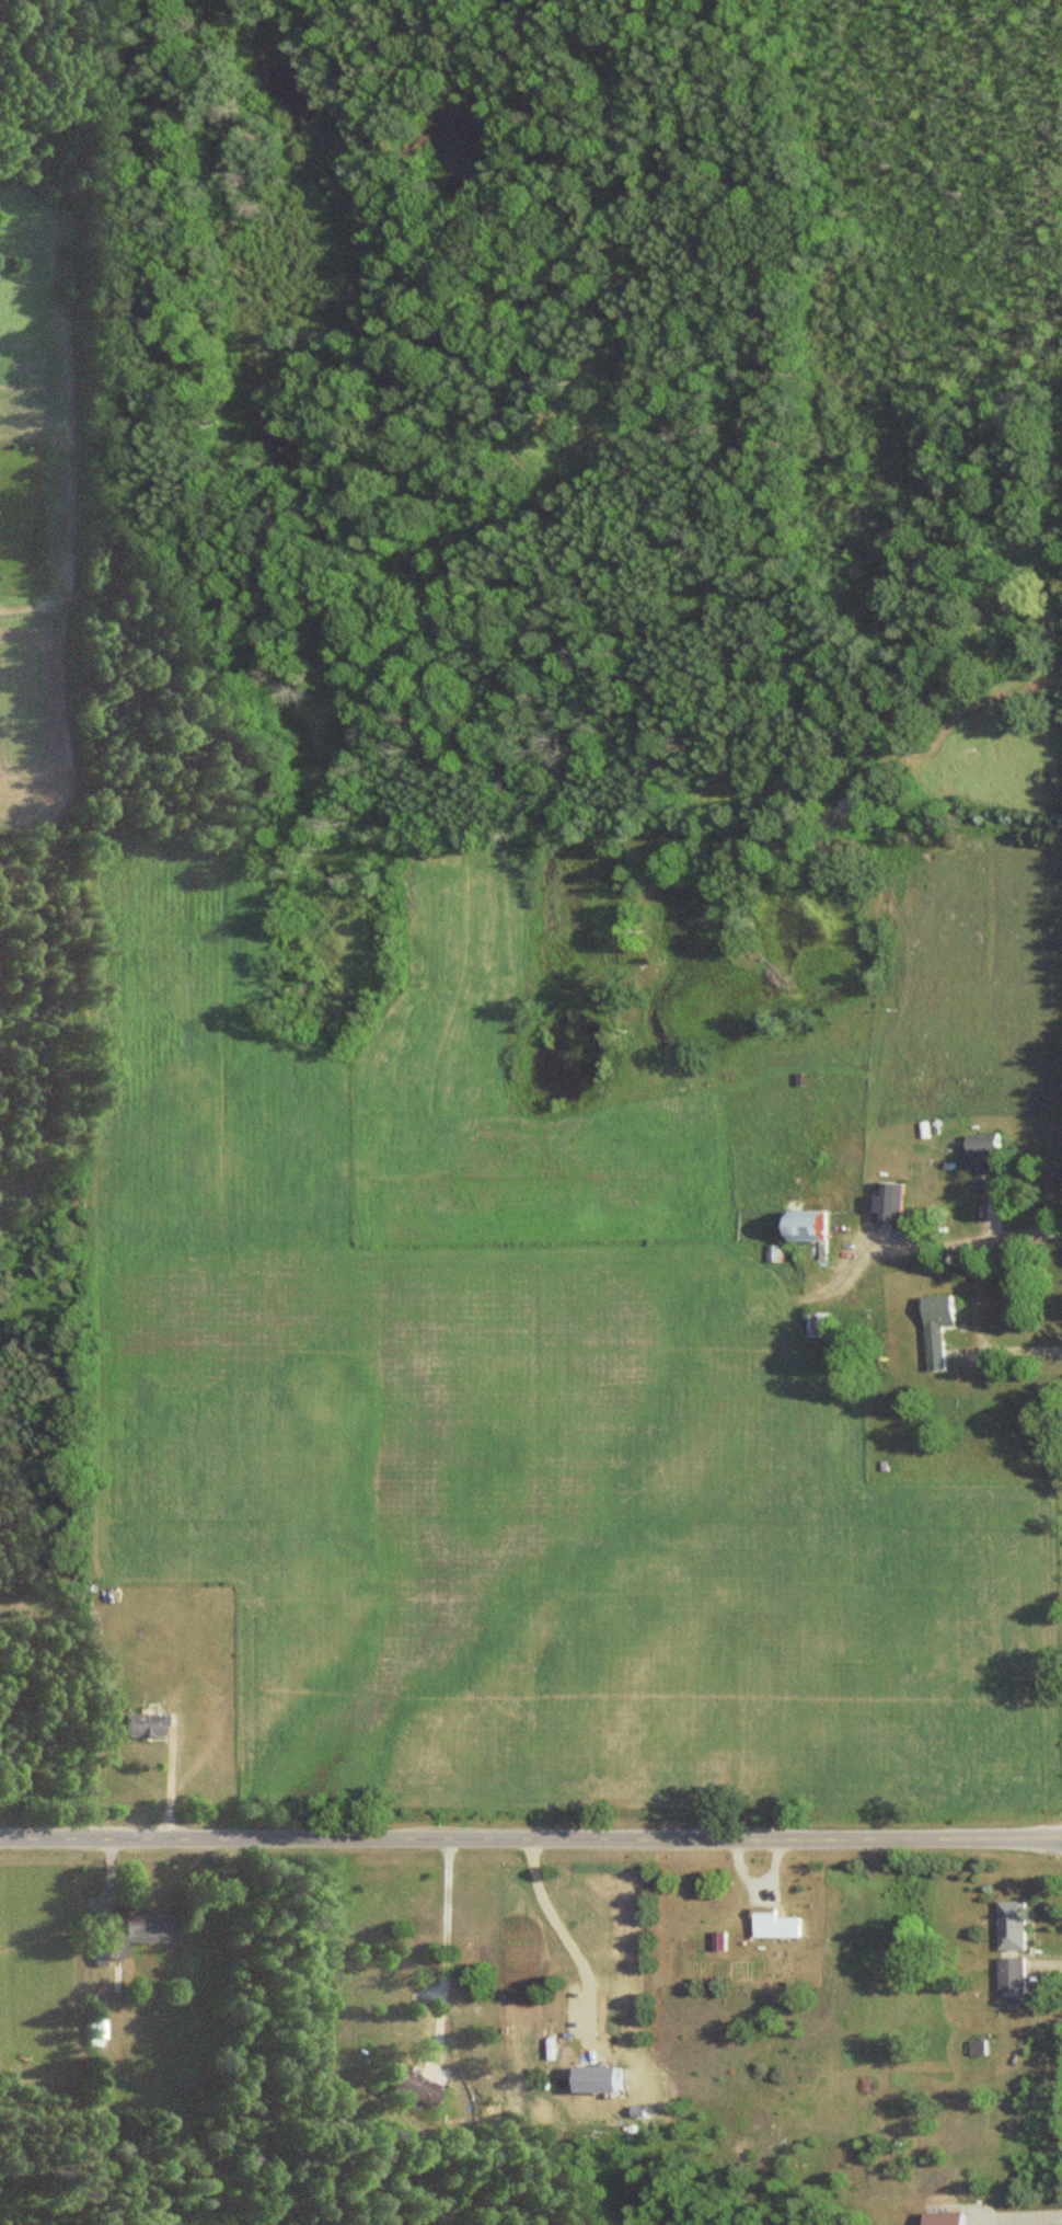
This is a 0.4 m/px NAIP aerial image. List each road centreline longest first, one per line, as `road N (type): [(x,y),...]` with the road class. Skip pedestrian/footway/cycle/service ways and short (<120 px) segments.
road 1 (residential): [(0,1837),(1061,1838)]

